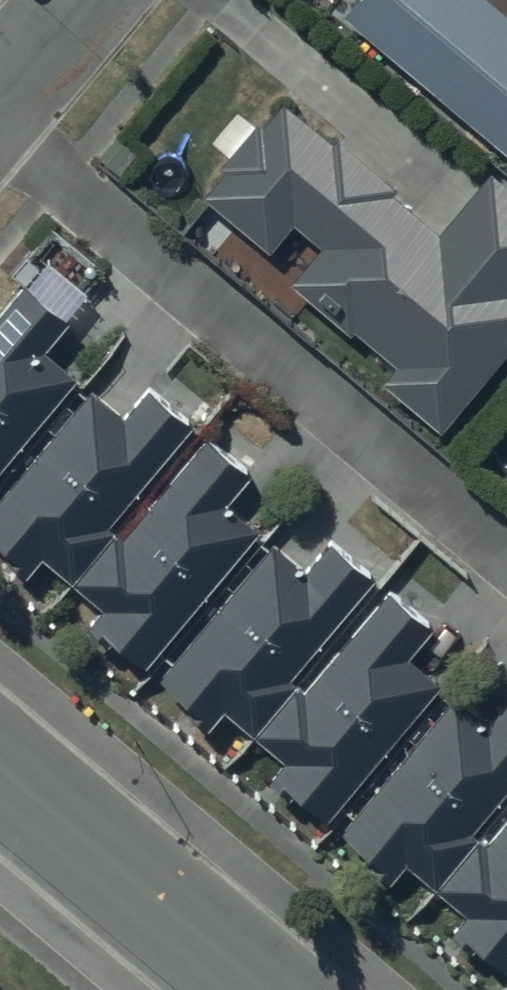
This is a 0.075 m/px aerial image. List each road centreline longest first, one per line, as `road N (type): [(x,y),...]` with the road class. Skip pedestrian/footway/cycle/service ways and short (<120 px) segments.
road 1 (tertiary): [(0,768),(264,989)]
road 2 (residential): [(0,97),(81,0)]

